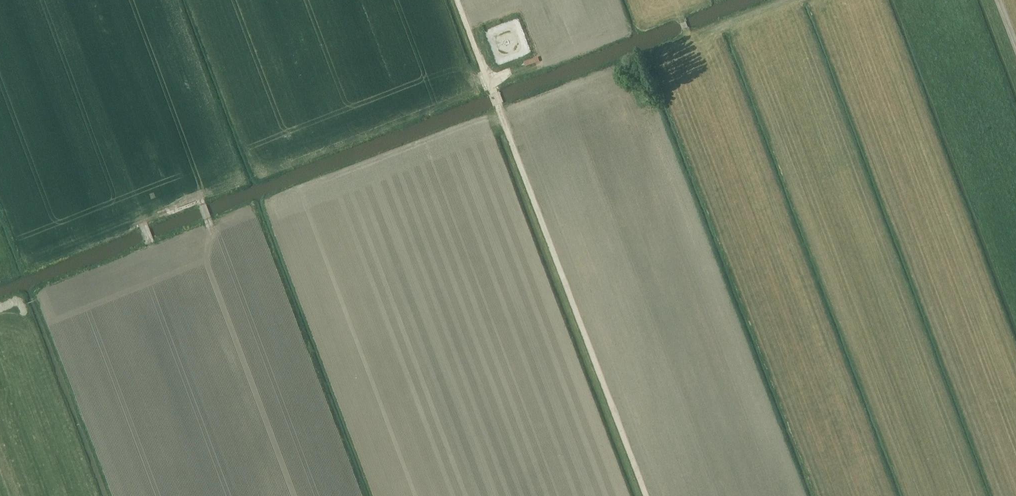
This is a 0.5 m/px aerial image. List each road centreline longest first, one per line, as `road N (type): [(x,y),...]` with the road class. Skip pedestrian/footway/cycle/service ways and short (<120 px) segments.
road 1 (track): [(646,495),(490,81),(510,71)]

